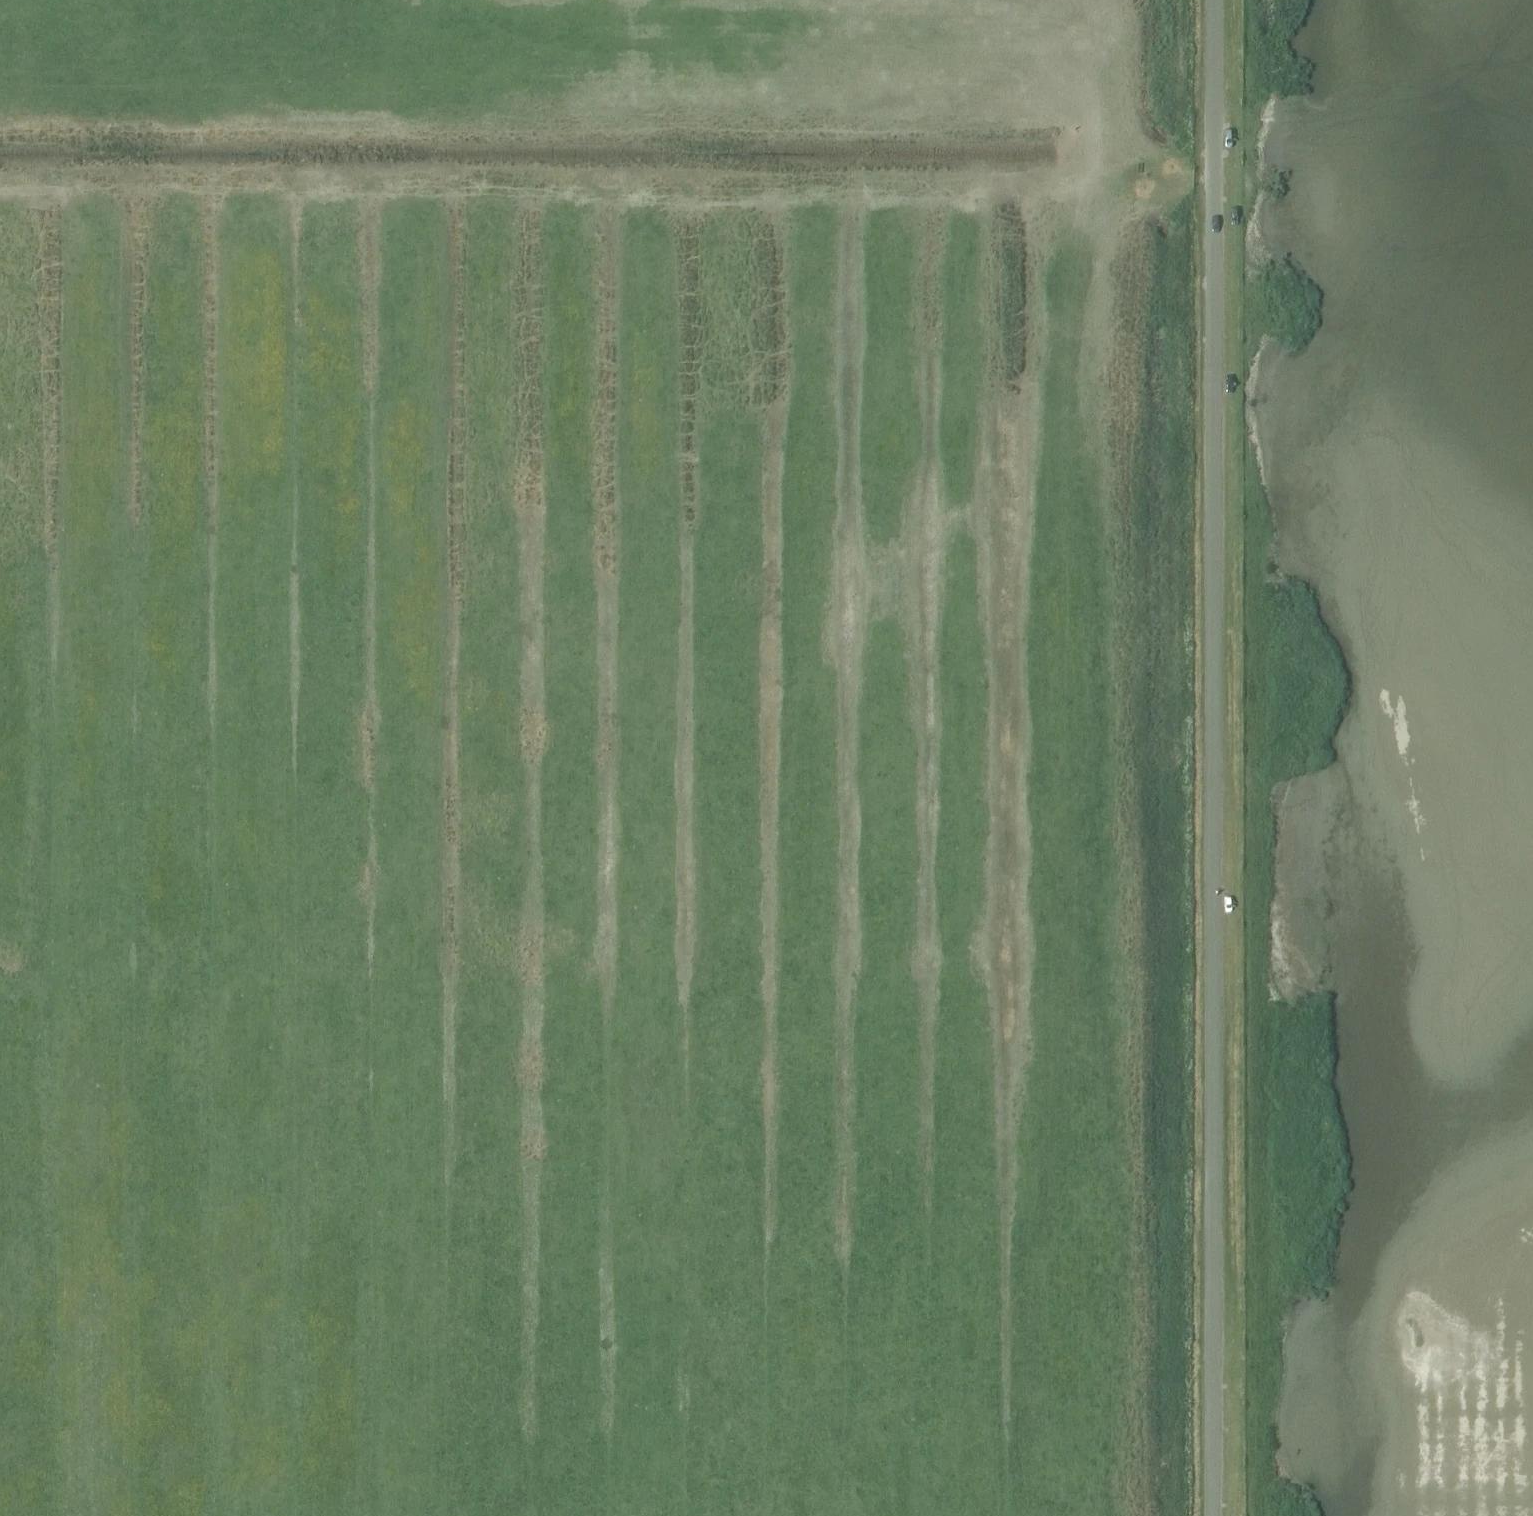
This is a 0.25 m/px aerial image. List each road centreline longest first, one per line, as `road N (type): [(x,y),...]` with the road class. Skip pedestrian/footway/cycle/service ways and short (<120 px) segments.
road 1 (unclassified): [(1213,1515),(1215,0)]

